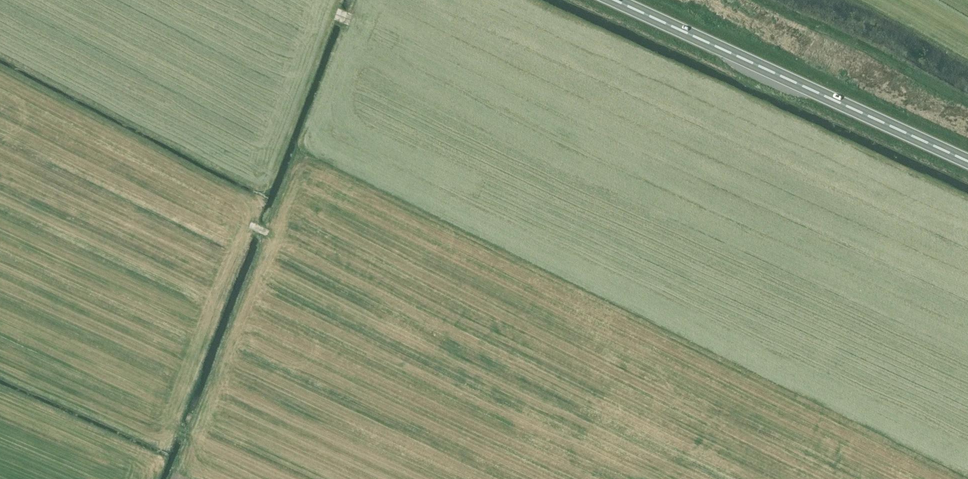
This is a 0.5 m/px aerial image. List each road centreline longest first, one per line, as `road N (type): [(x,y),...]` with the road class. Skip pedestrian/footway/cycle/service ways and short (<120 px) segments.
road 1 (trunk): [(967,161),(614,0)]

